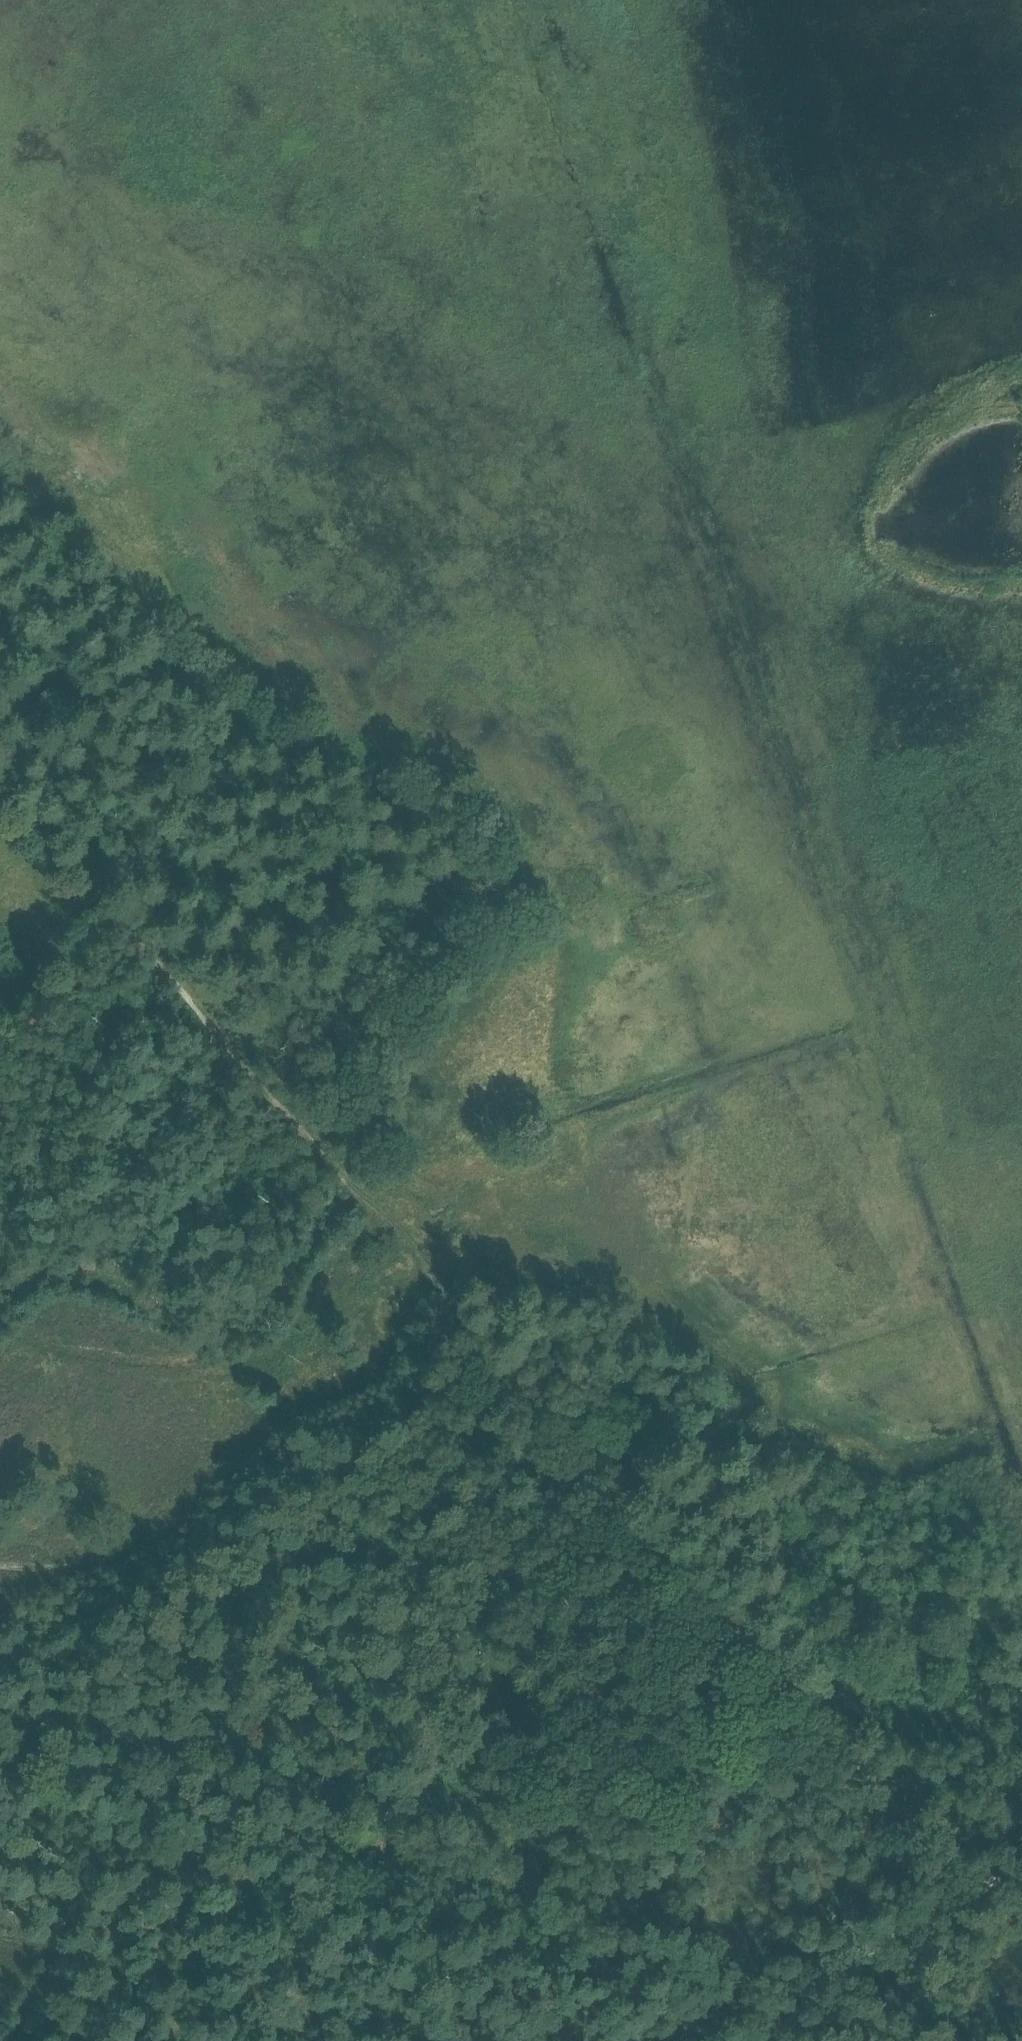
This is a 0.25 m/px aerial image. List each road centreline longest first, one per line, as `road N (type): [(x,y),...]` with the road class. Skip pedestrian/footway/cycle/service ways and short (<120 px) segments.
road 1 (track): [(769,2040),(809,1979),(853,1942),(951,1890)]

